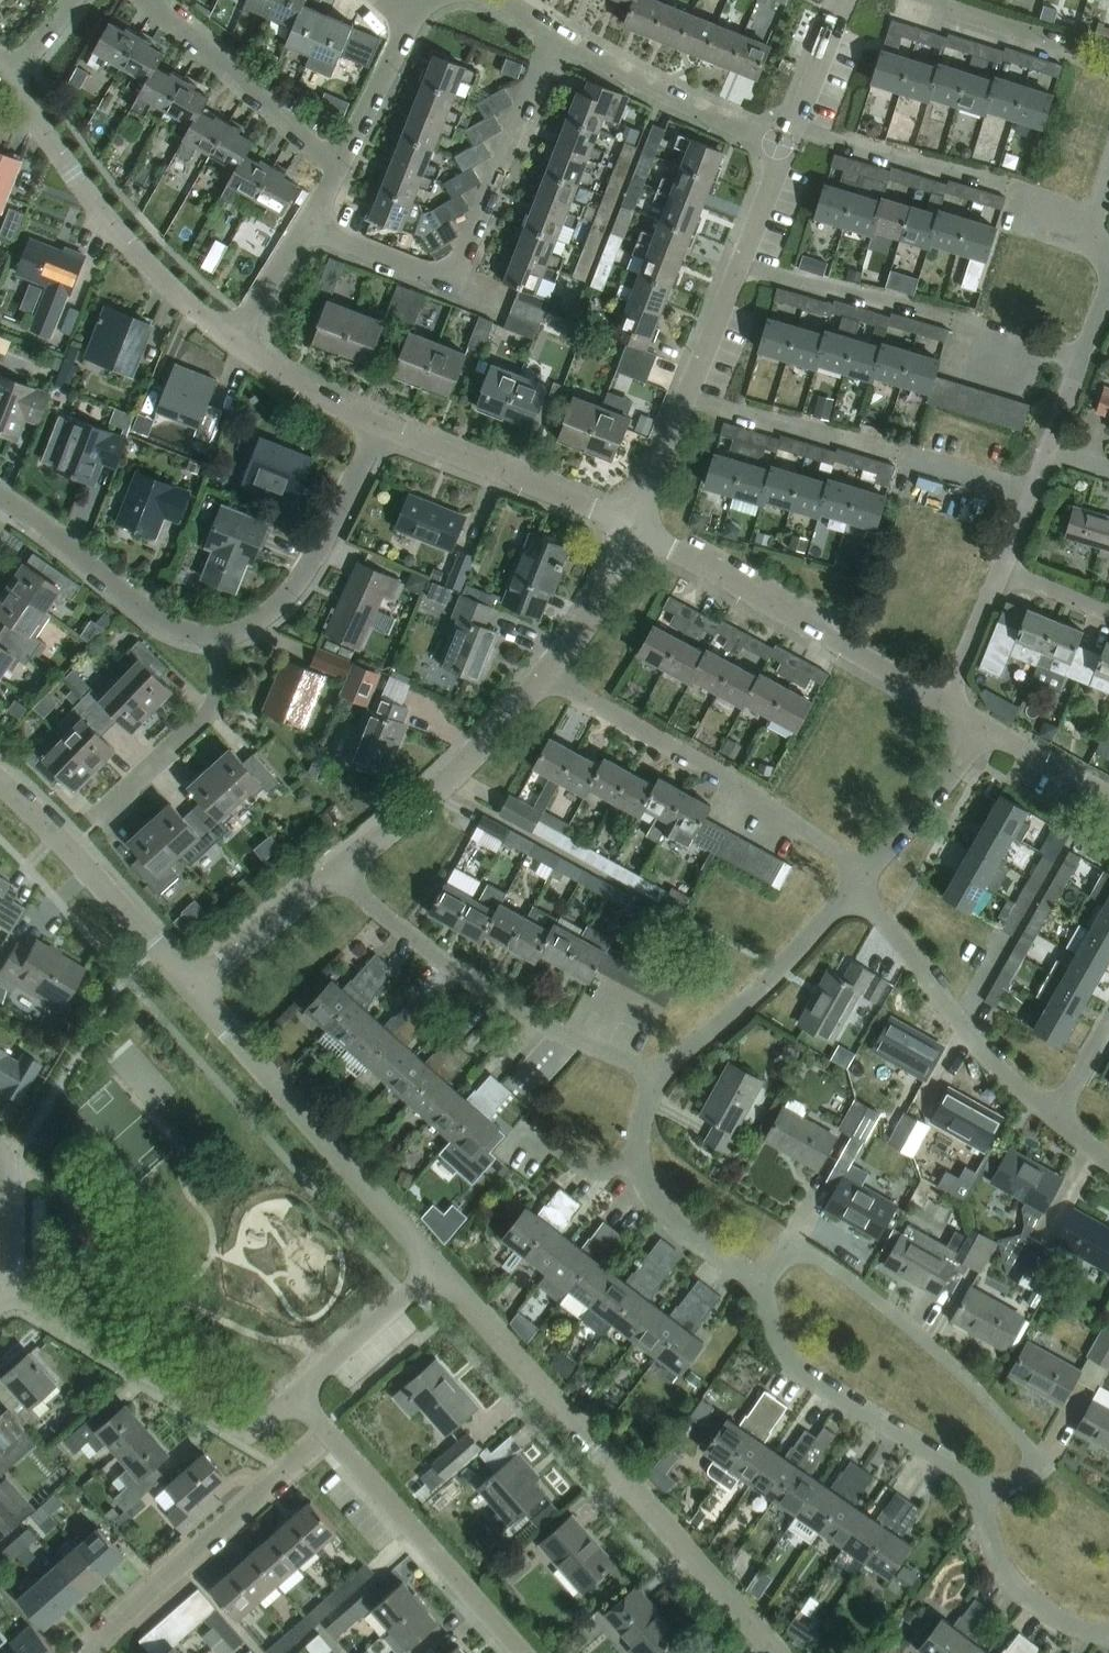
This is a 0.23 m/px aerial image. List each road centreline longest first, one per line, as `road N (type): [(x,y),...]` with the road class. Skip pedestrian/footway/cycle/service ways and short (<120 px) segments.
road 1 (unclassified): [(778,1652),(444,1268)]
road 2 (residential): [(978,1494),(1036,1470),(1027,1443),(942,1353),(821,1256),(787,1252),(755,1285)]
road 3 (residential): [(304,223),(454,282),(555,33)]
road 4 (residential): [(657,1075),(531,1020),(420,945),(335,868)]
road 5 (residential): [(866,875),(696,759),(548,672)]
road 6 (unclassified): [(444,1268),(194,986)]
road 7 (residential): [(947,701),(633,523)]
road 8 (residential): [(233,345),(139,253),(9,76)]
road 9 (residential): [(293,1394),(263,1421),(233,1421),(29,1300),(7,1296)]
road 10 (residential): [(88,1652),(91,1642),(328,1435)]
road 11 (residential): [(978,1494),(942,1449),(784,1355),(755,1285)]
road 12 (residential): [(1058,1118),(1009,1078),(856,886)]
road 13 (residential): [(522,1652),(328,1435)]
road 14 (residential): [(335,868),(436,787),(548,672)]
road 15 (unclassified): [(194,986),(0,783)]
road 16 (residential): [(380,421),(329,535),(286,599),(220,638)]
road 17 (residential): [(657,1075),(750,998),(856,886)]
road 18 (residential): [(633,523),(380,421)]
road 19 (residential): [(755,1285),(658,1213),(636,1164),(657,1075)]
road 20 (residential): [(555,33),(784,146)]
road 21 (residential): [(340,162),(149,0)]
road 22 (residential): [(220,638),(172,627),(140,606),(13,504)]
road 23 (residential): [(1009,186),(791,127)]
road 24 (residential): [(898,454),(686,400)]
road 25 (residential): [(953,314),(740,265)]
road 26 (residential): [(107,803),(215,705),(220,638)]
road 27 (residential): [(1108,1634),(1078,1628),(1029,1600),(1000,1565),(978,1494)]
road 28 (residential): [(444,1268),(293,1394)]
road 29 (residential): [(866,875),(982,723)]
road 30 (residential): [(194,986),(335,868)]
road 31 (residential): [(1108,74),(1067,53),(1057,39),(943,0)]
road 32 (residential): [(548,672),(591,609),(633,523)]
road 33 (residential): [(1050,449),(1108,288)]
road 34 (residential): [(380,421),(233,345)]
road 35 (residential): [(340,162),(409,22)]
road 36 (residential): [(947,701),(1004,566)]
road 37 (residential): [(686,400),(740,265)]
road 38 (residential): [(1108,794),(982,723)]
road 39 (residential): [(0,1156),(7,1164),(7,1296)]
road 40 (residential): [(233,345),(304,223)]
road 41 (residential): [(791,127),(842,0)]
road 42 (residential): [(633,523),(686,400)]
road 43 (residential): [(740,265),(784,146)]
road 44 (residential): [(1004,566),(1050,449)]

